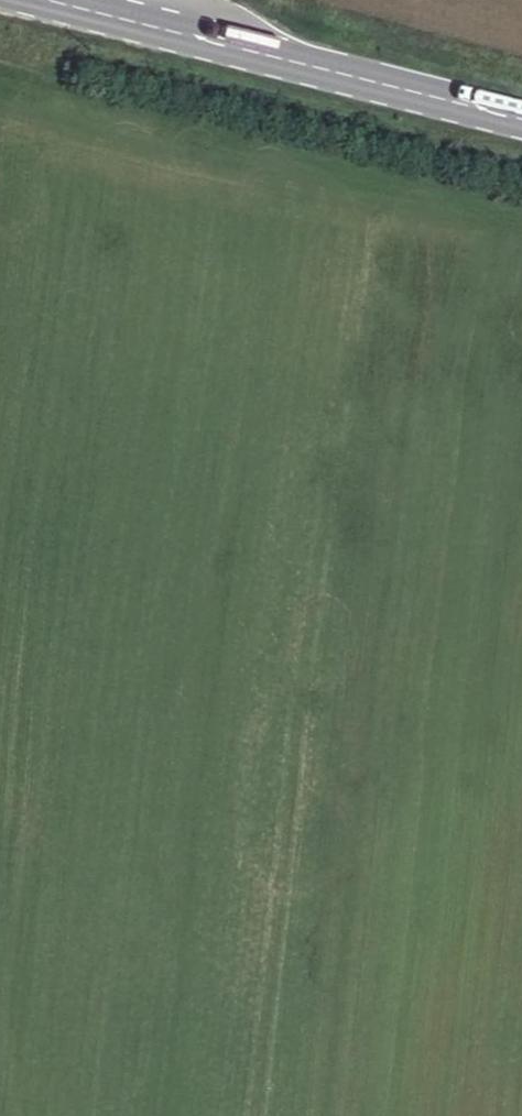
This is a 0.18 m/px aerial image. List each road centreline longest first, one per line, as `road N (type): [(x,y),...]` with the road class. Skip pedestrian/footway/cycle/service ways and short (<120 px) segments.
road 1 (primary): [(59,0),(521,116)]

